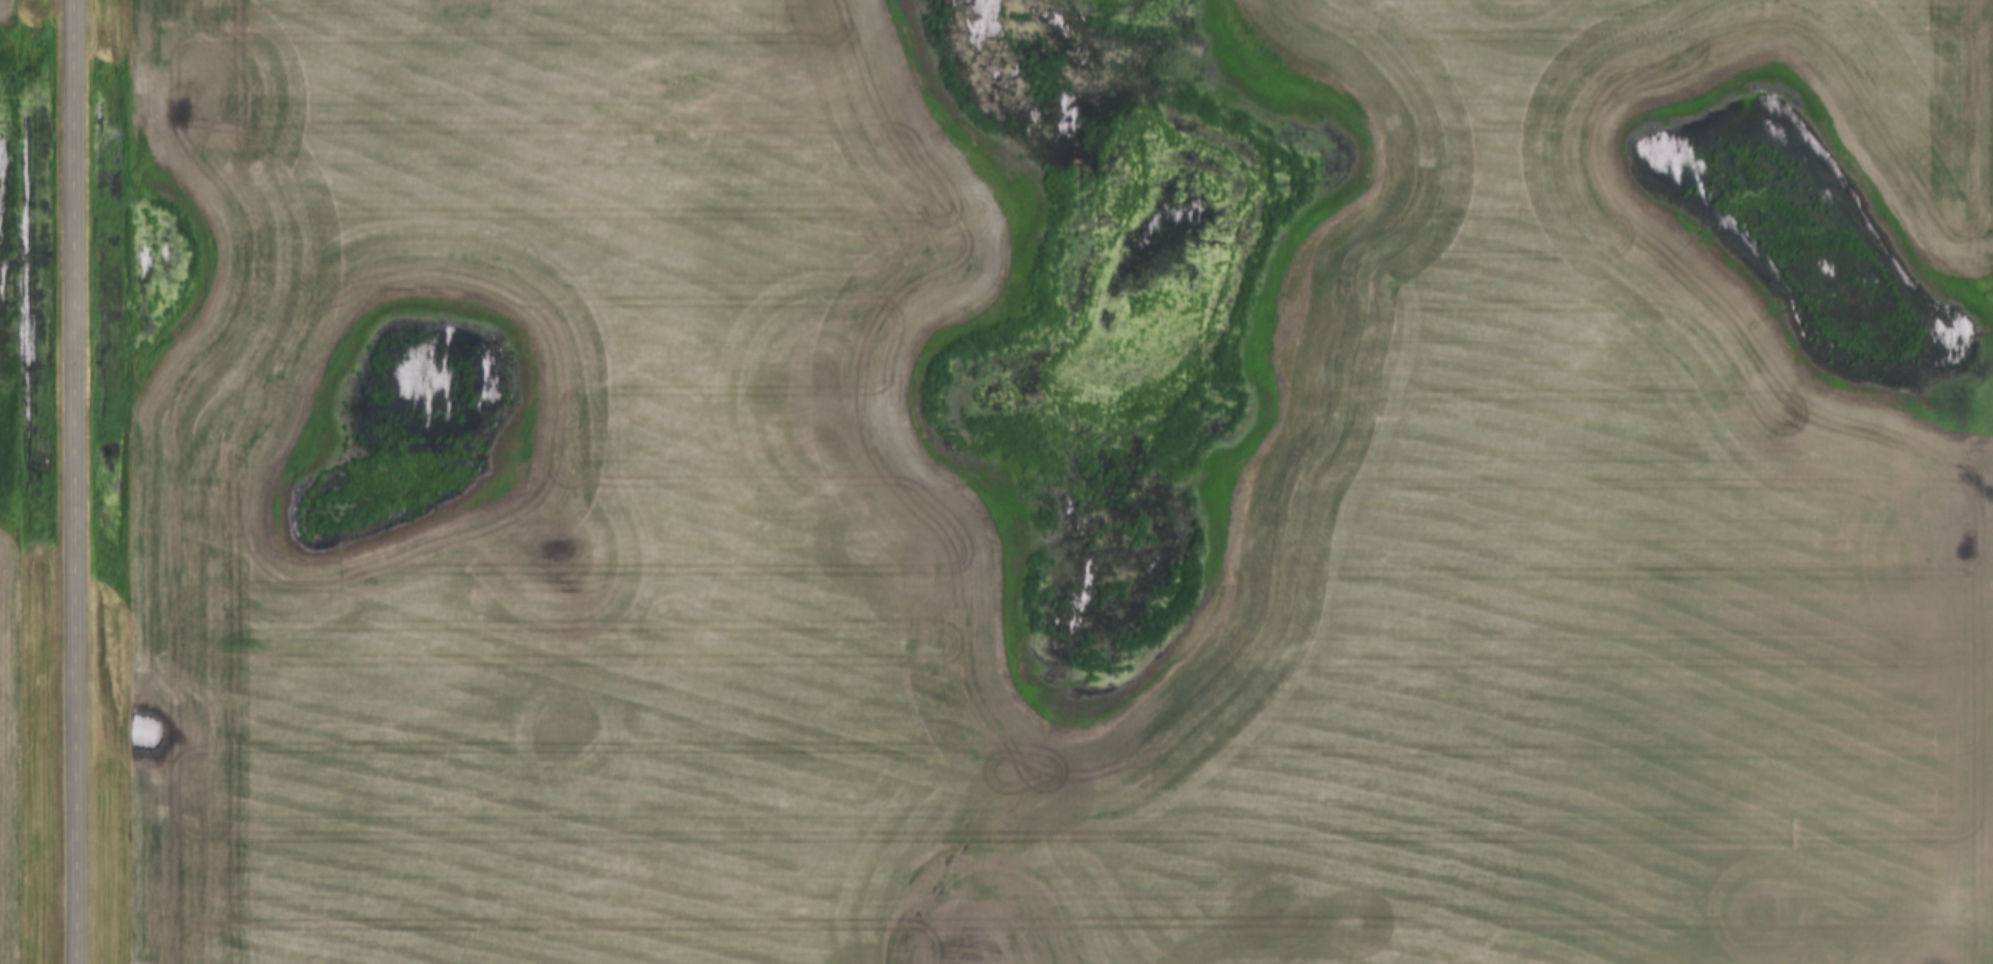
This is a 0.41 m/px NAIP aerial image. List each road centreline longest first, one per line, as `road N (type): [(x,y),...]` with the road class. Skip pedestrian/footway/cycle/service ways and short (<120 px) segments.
road 1 (tertiary): [(77,963),(73,0)]

